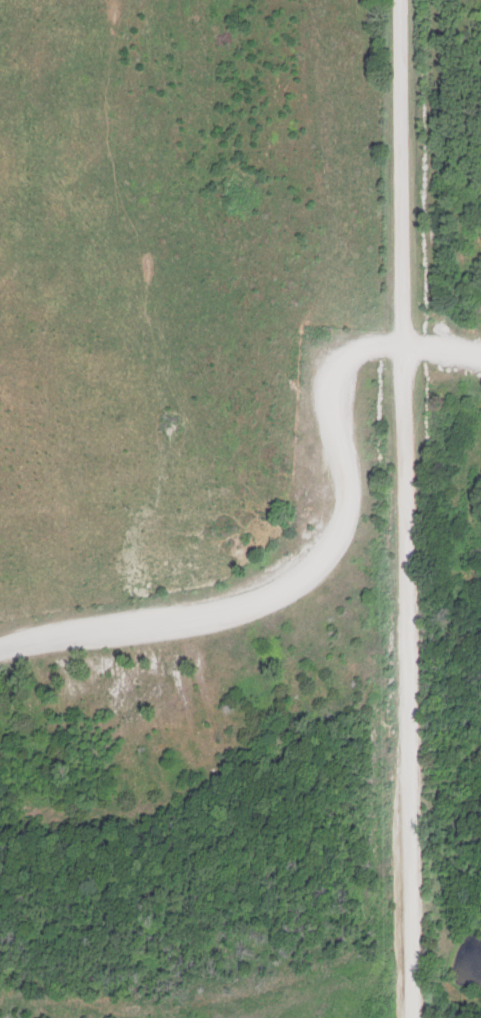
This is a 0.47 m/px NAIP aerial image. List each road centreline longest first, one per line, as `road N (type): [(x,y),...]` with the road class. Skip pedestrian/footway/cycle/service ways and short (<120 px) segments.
road 1 (residential): [(416,1017),(409,0)]
road 2 (residential): [(0,652),(173,631),(280,599),(323,562),(333,535),(339,409),(344,375),(355,361),(410,346),(480,364)]

